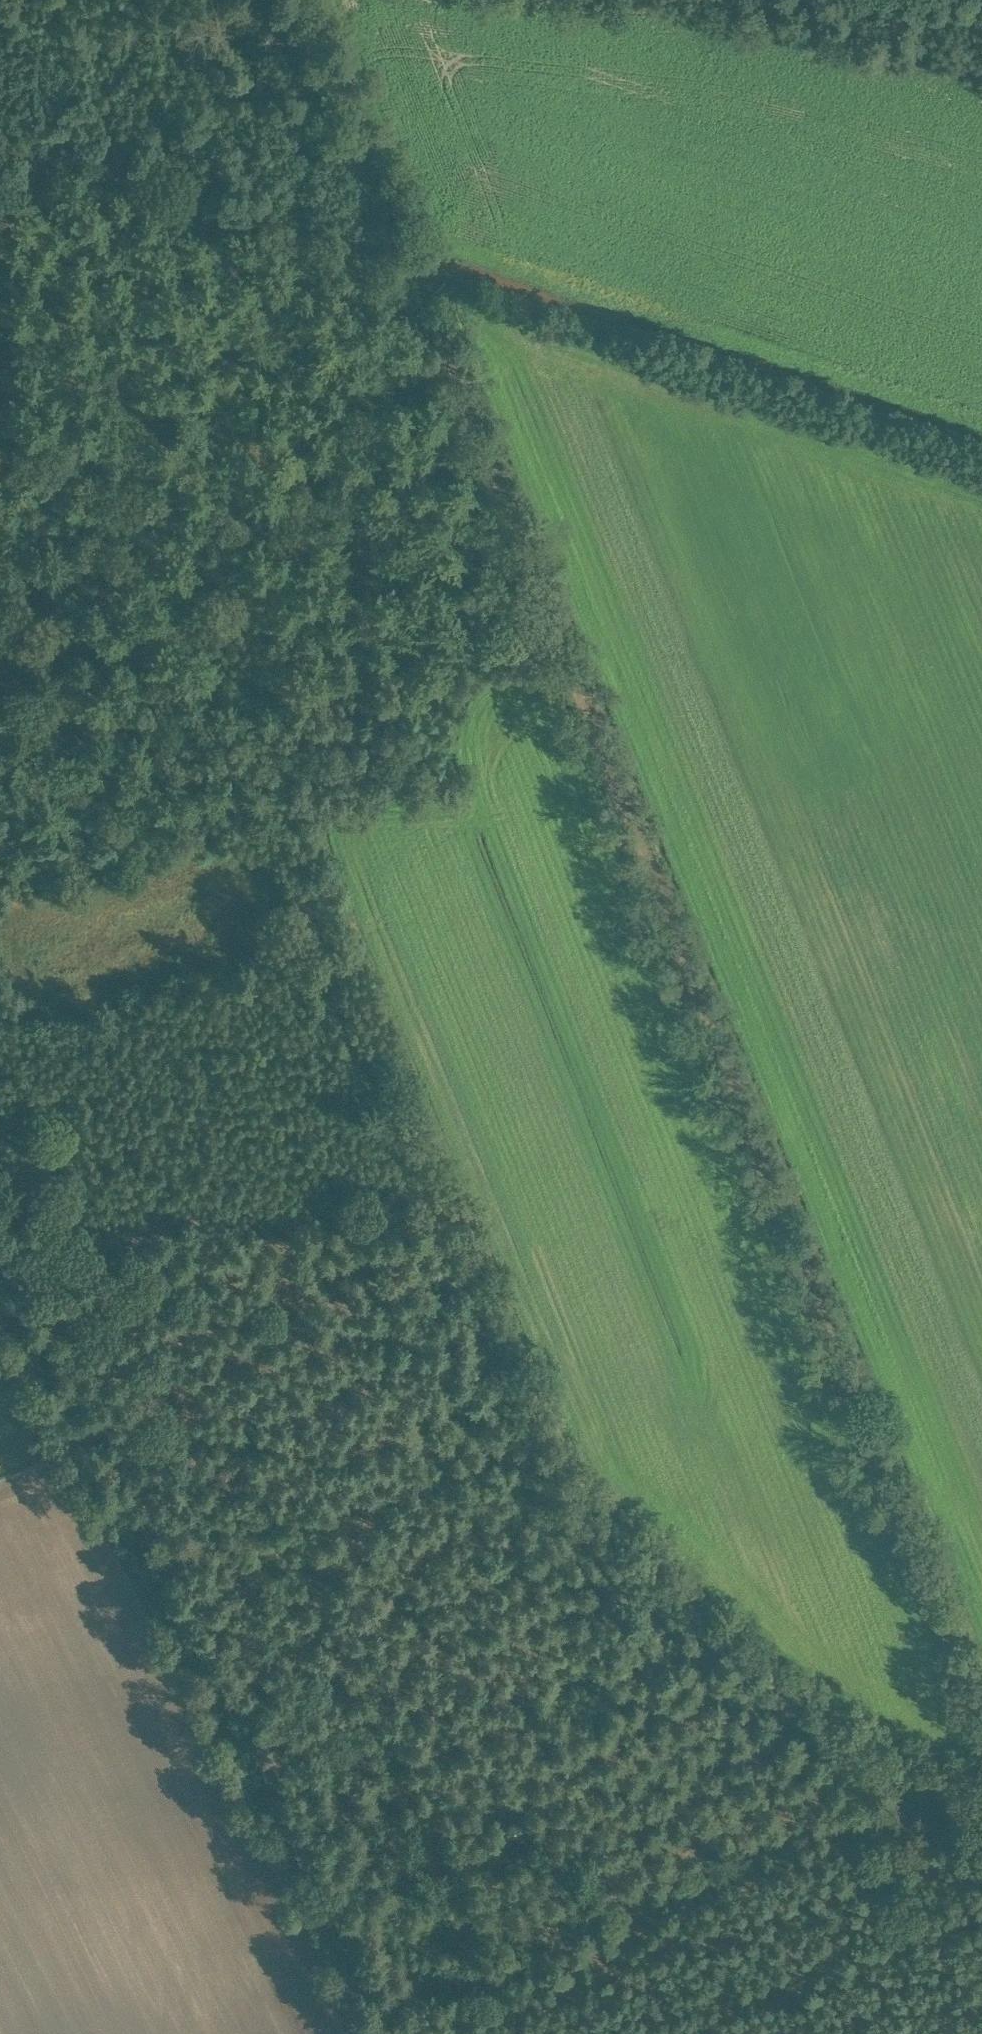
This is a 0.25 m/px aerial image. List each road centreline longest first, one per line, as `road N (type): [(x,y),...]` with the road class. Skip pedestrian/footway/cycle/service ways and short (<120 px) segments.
road 1 (track): [(981,1733),(654,911),(305,0)]
road 2 (track): [(981,1794),(760,1715),(630,1592),(475,1316),(324,986),(288,946),(209,958),(34,1016),(11,1016),(0,990)]
road 3 (track): [(339,1990),(460,1987),(981,1811)]
road 4 (track): [(0,138),(409,266)]

